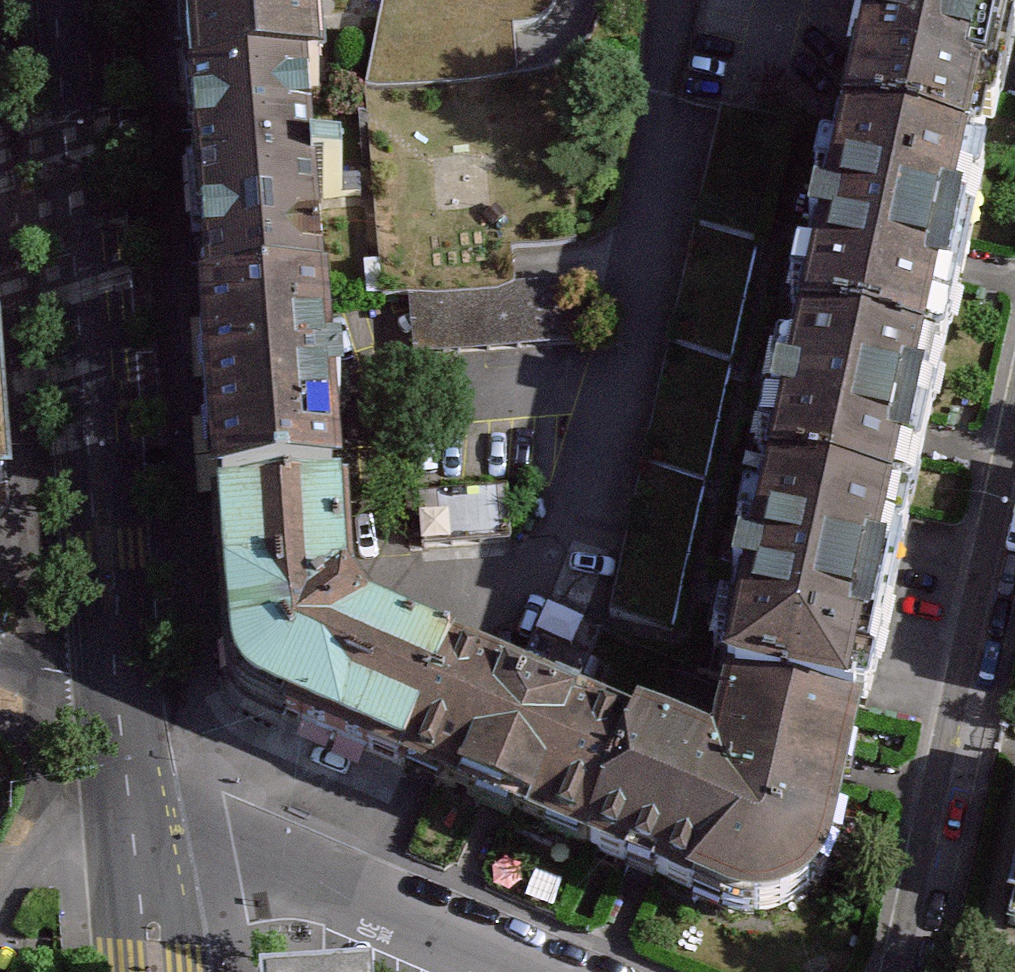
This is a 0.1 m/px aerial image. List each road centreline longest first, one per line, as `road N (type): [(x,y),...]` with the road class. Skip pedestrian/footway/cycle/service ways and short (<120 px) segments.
road 1 (tertiary): [(78,0),(115,673)]
road 2 (residential): [(1014,482),(897,971)]
road 3 (residential): [(130,809),(495,971)]
road 4 (residential): [(130,809),(40,859),(0,928)]
road 5 (tertiary): [(130,809),(155,971)]
road 6 (tertiary): [(115,673),(130,809)]

